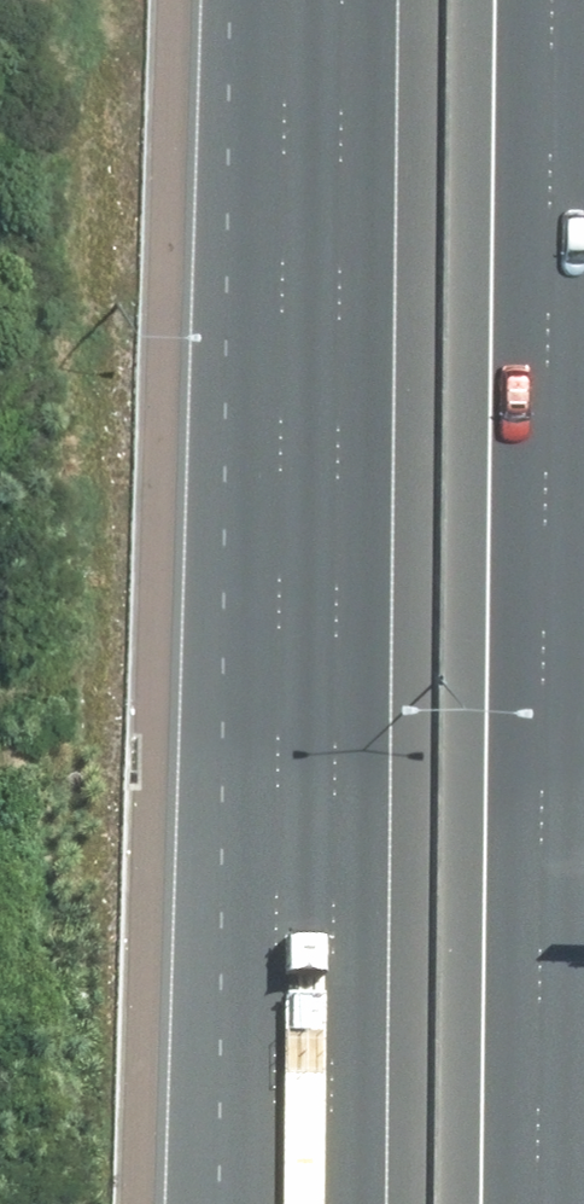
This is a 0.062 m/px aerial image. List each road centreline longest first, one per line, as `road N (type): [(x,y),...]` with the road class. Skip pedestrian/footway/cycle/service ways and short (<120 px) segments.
road 1 (motorway): [(557,0),(548,1203)]
road 2 (motorway): [(287,1203),(289,0)]

